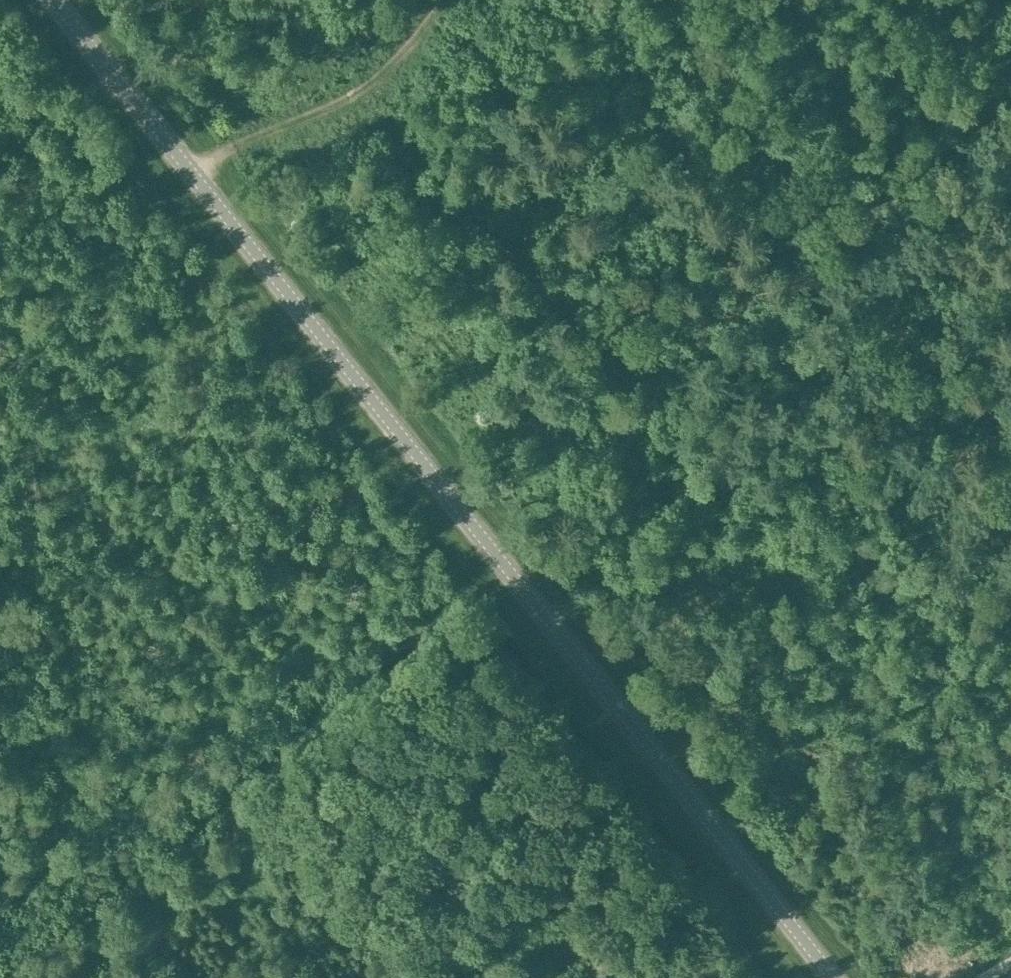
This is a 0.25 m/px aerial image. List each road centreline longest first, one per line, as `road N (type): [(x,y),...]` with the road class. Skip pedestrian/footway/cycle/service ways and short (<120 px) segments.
road 1 (tertiary): [(834,977),(54,0)]
road 2 (track): [(193,173),(371,81),(445,0)]

